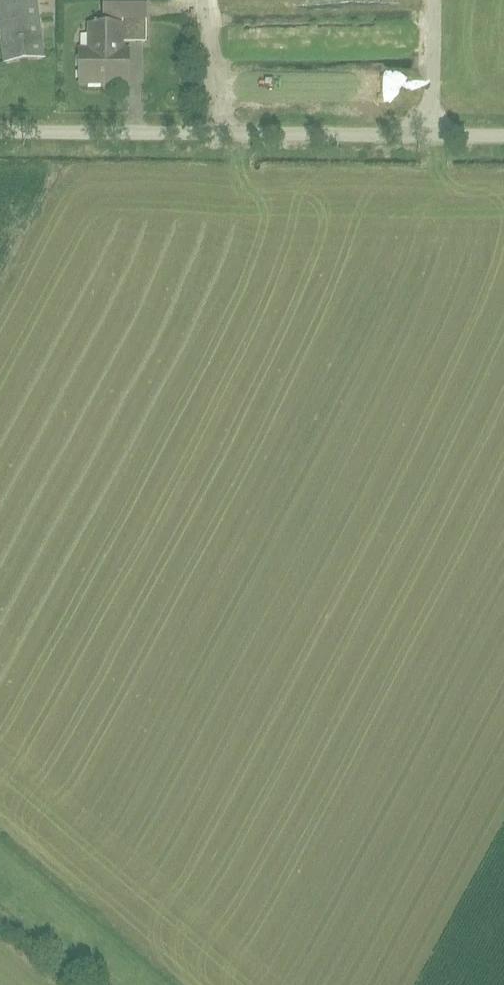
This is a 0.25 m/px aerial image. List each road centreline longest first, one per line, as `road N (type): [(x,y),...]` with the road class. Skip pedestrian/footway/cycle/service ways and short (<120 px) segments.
road 1 (unclassified): [(503,134),(0,130)]

